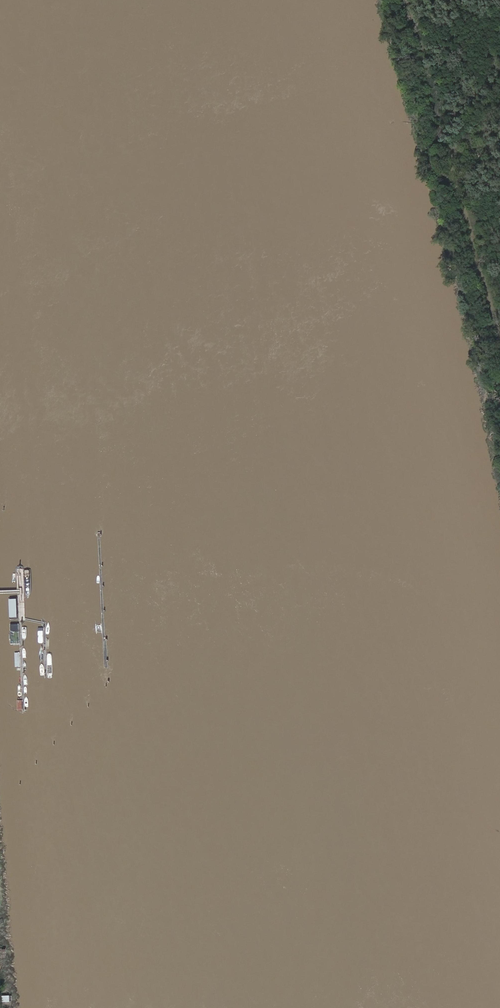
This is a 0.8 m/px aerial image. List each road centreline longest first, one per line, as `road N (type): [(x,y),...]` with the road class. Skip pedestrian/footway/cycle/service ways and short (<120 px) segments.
road 1 (track): [(399,0),(499,360)]

